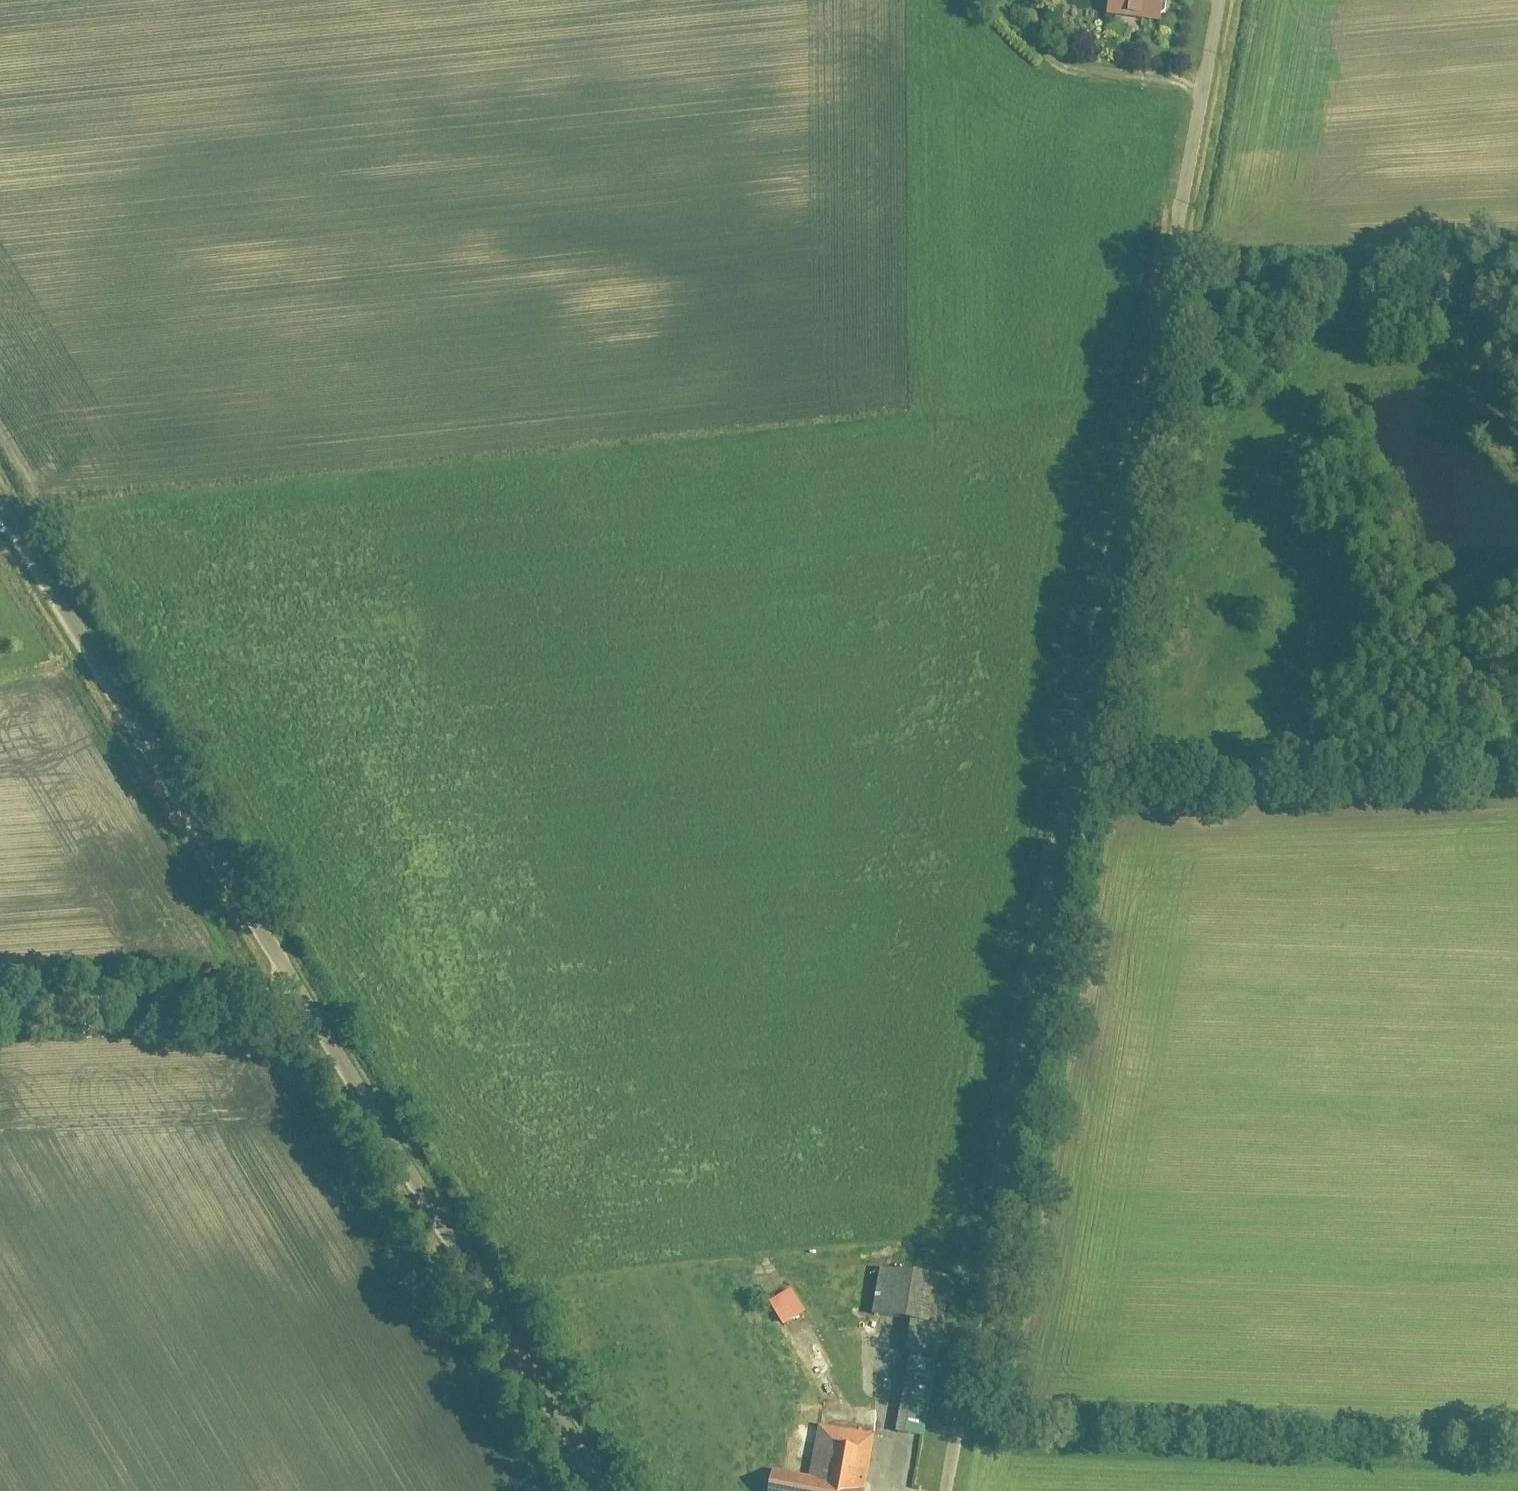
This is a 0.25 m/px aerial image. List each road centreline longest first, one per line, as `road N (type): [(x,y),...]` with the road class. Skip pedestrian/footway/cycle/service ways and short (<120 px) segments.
road 1 (unclassified): [(939,1490),(1214,0)]
road 2 (unclassified): [(0,512),(602,1490)]
road 3 (track): [(293,989),(0,1012)]

